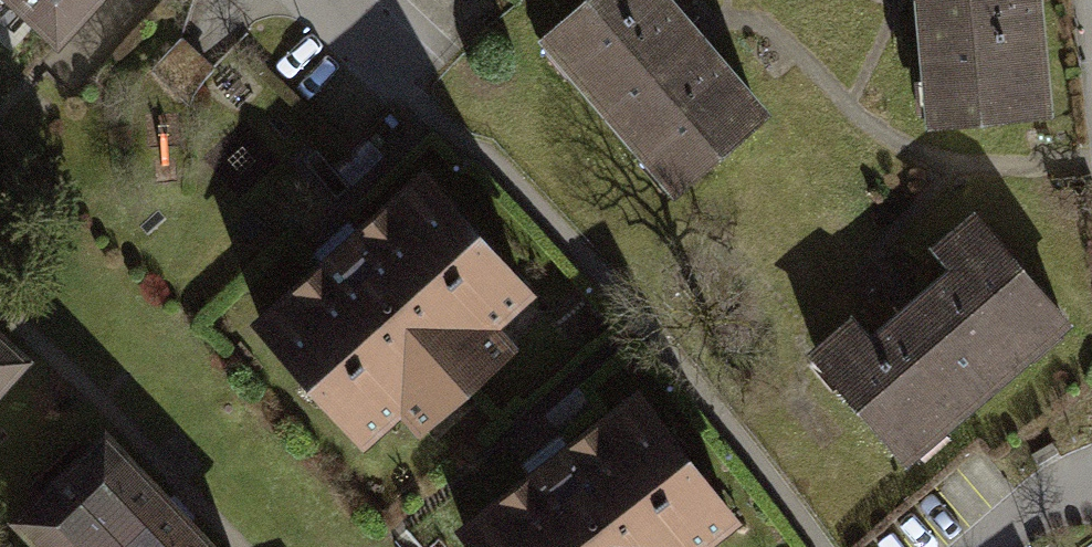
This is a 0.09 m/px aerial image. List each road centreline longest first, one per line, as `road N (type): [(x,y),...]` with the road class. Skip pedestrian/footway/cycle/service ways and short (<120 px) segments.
road 1 (residential): [(1091,483),(1025,507),(979,546)]

